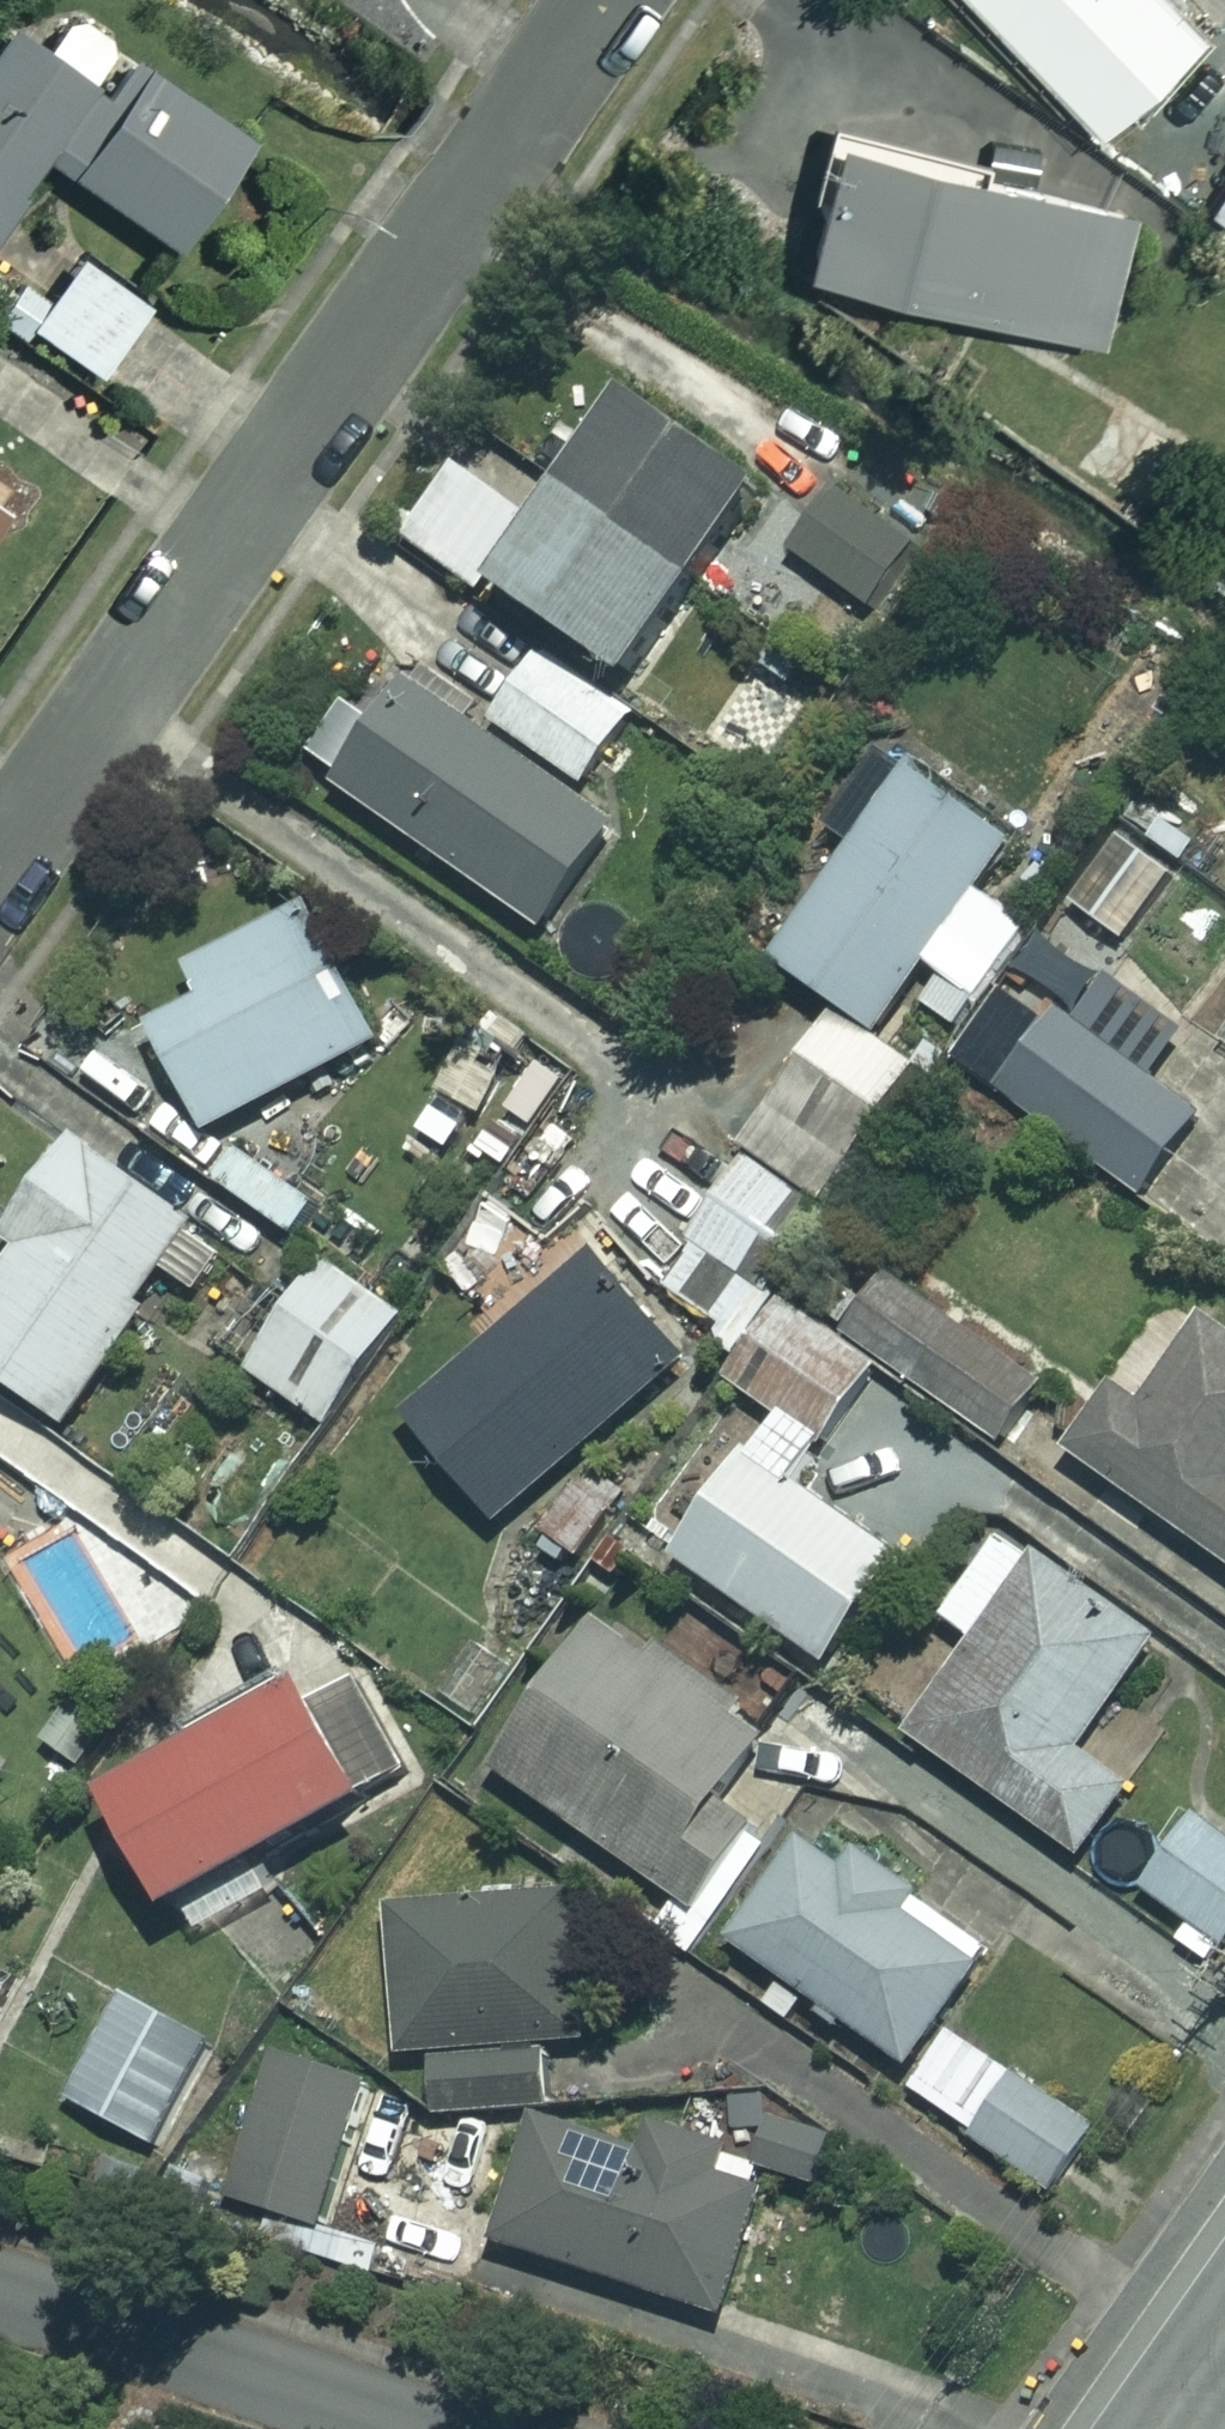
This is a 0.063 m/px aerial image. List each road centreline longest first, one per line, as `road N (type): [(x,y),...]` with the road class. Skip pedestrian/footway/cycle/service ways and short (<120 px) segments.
road 1 (residential): [(624,0),(0,869)]
road 2 (residential): [(409,2428),(0,2294)]

